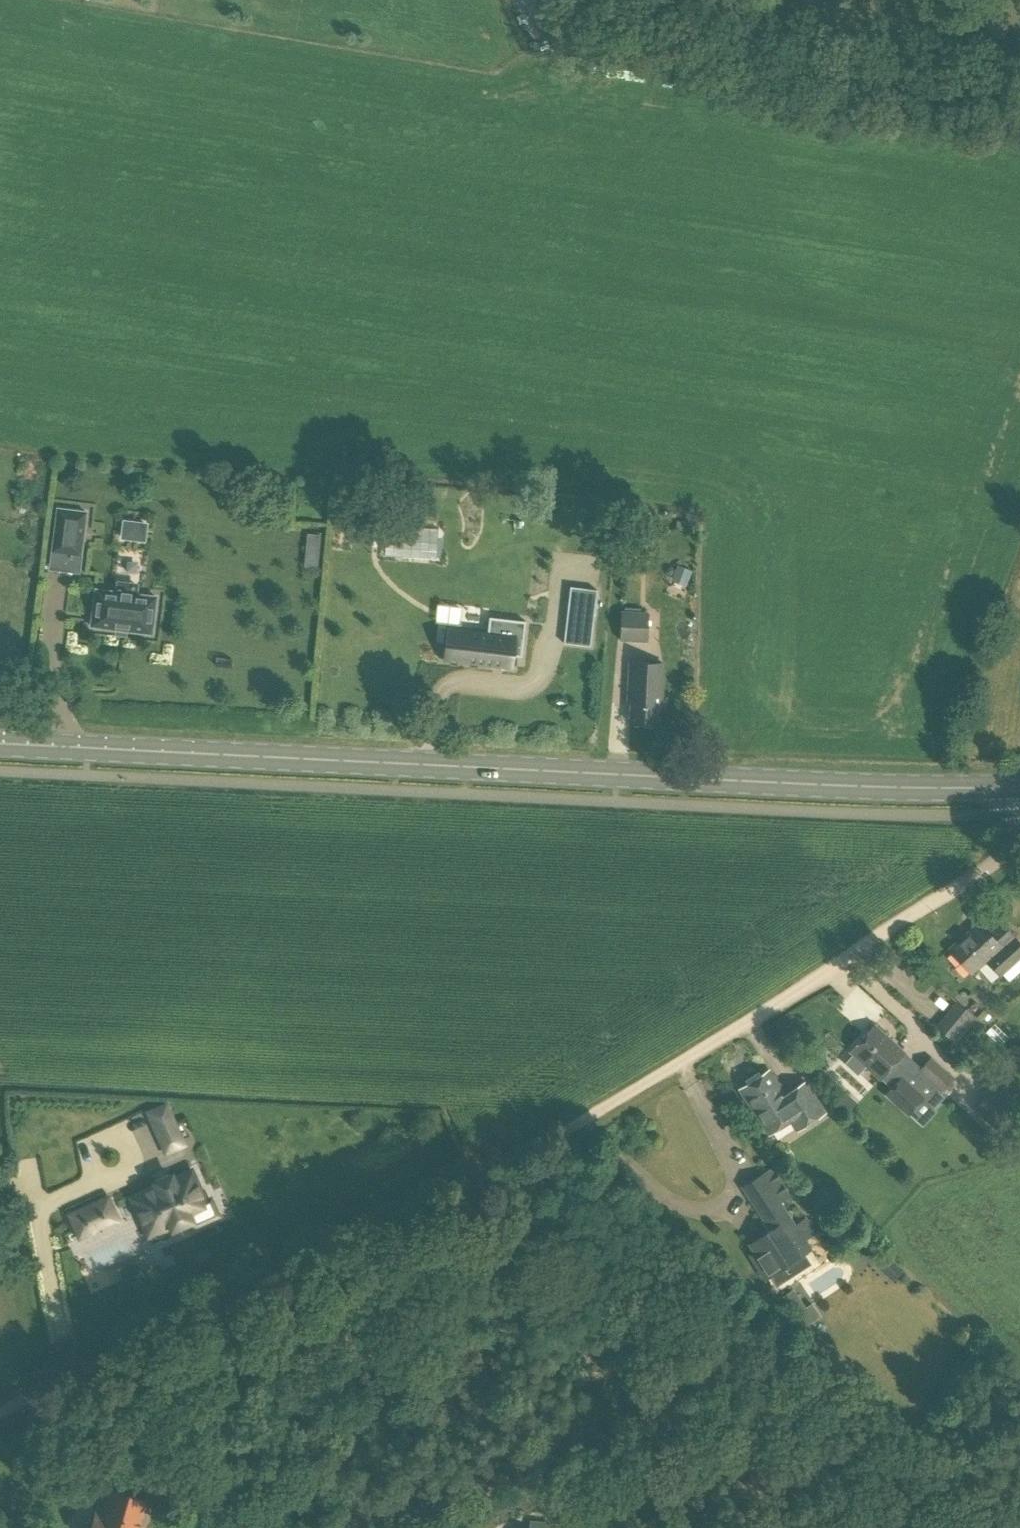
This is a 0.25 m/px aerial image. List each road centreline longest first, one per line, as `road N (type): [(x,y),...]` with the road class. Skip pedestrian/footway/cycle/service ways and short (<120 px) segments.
road 1 (unclassified): [(0,1416),(465,1192),(712,1043),(997,859),(1019,789)]
road 2 (secondary): [(0,746),(920,795),(1019,789)]
road 3 (unclassified): [(1019,96),(764,53),(712,33),(666,0)]

